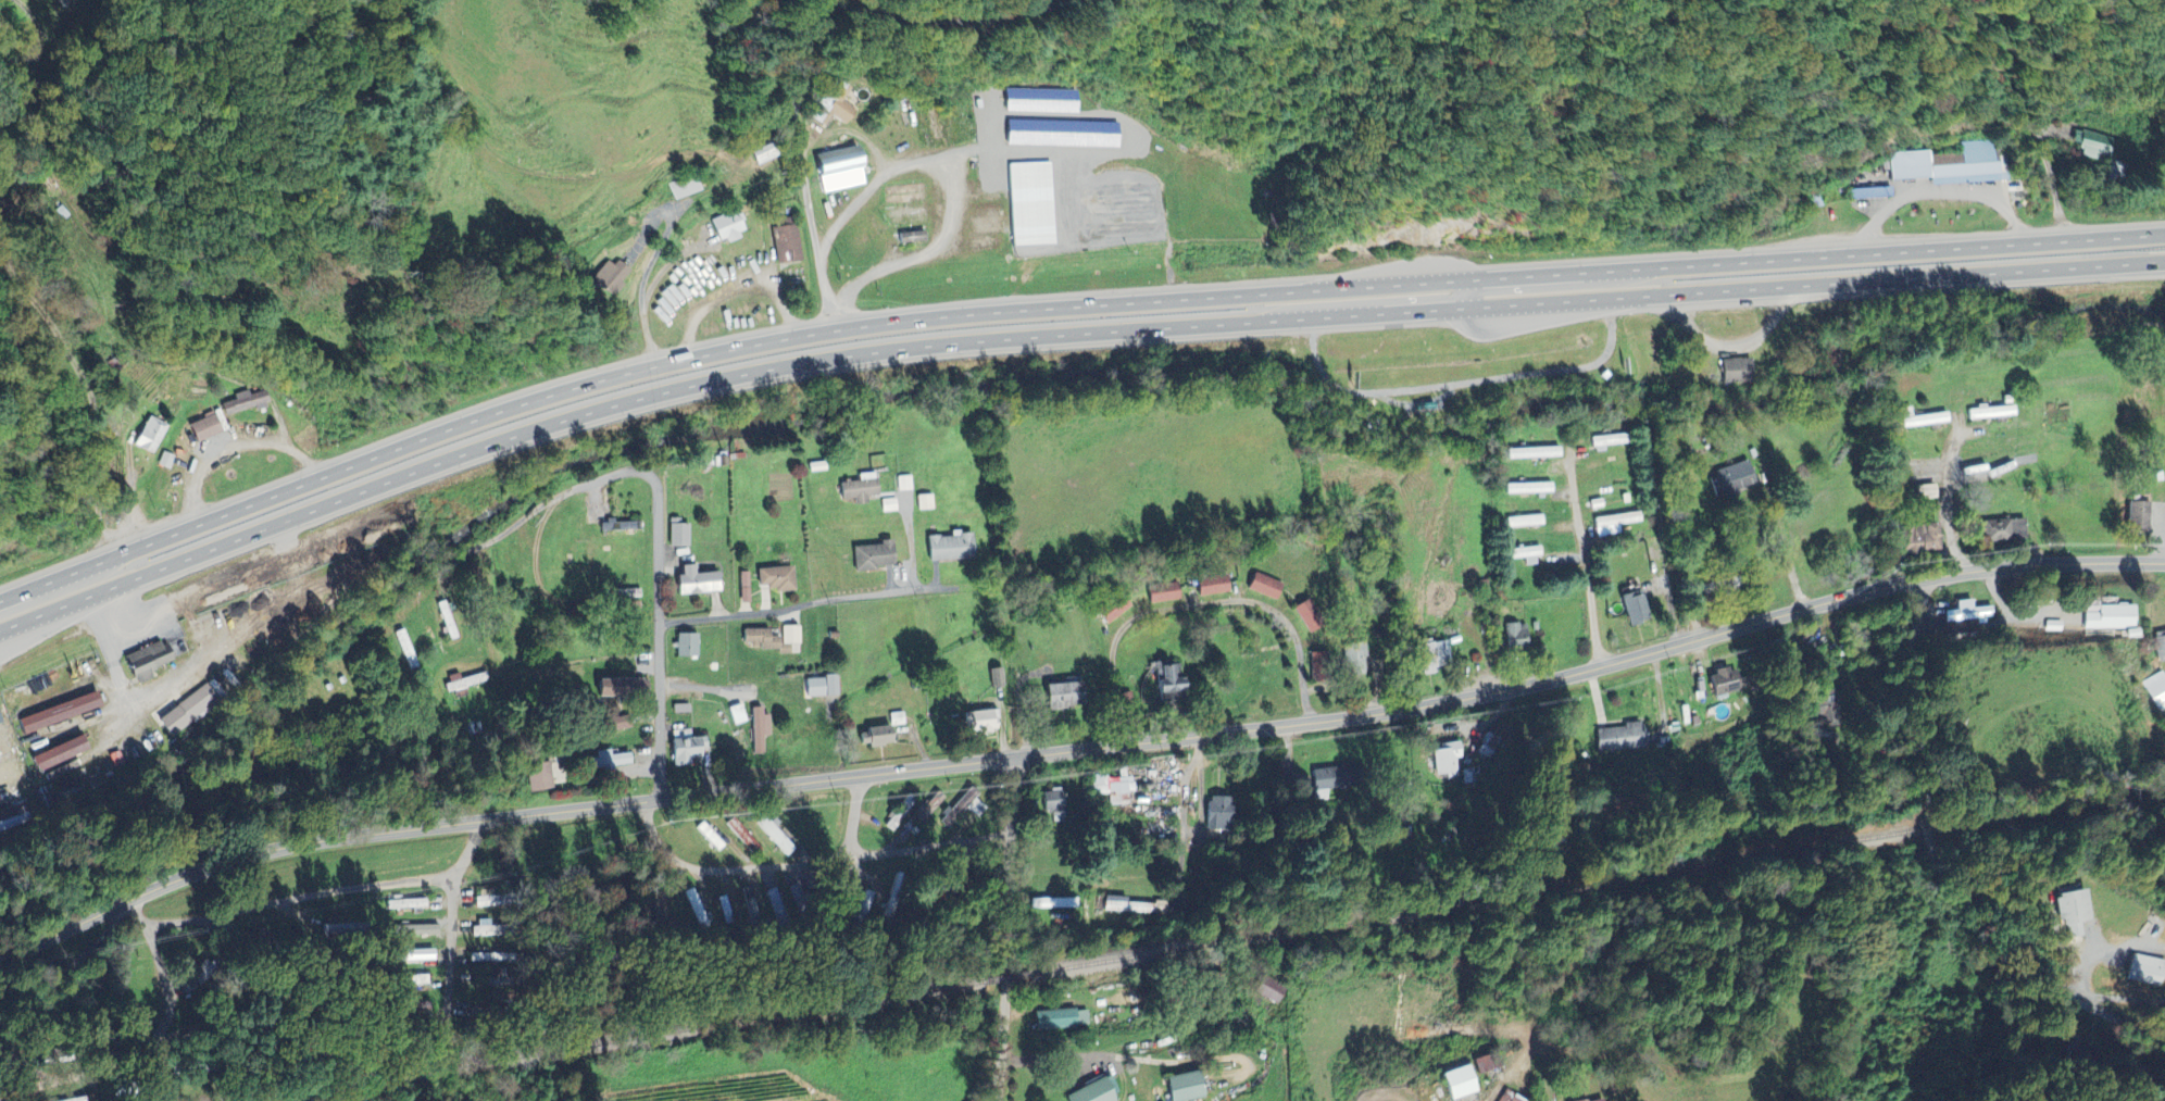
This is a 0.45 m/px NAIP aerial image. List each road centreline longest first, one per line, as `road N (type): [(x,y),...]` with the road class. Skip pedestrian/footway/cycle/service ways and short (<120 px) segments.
road 1 (trunk): [(0,629),(503,437),(784,364),(898,346),(2164,260)]
road 2 (trunk): [(2164,233),(1126,301),(833,328),(510,406),(0,599)]
road 3 (tertiary): [(0,959),(198,872),(296,844),(1416,708),(1963,572),(2164,562)]
road 4 (residential): [(1930,578),(1920,617),(1918,705),(1935,828),(2082,997),(2164,1047)]
road 5 (residential): [(833,328),(796,128),(813,14),(834,3),(934,24),(1008,17),(1058,0)]
road 6 (residential): [(648,495),(604,476),(468,525),(355,585),(178,721)]
road 7 (residential): [(1116,743),(1111,656),(1123,627),(1156,606),(1247,601),(1277,610),(1298,636),(1309,721)]
road 8 (residential): [(134,897),(150,924),(167,923),(452,875),(479,820)]
road 9 (residential): [(1019,758),(998,1100)]
road 10 (residential): [(964,599),(718,625),(656,640)]
road 11 (residential): [(656,797),(648,495)]
road 12 (residential): [(150,924),(172,988),(172,1013),(153,1042),(18,1090)]
road 13 (residential): [(641,800),(677,867),(711,874),(852,854)]
road 14 (residential): [(1597,667),(1572,448)]
road 15 (residential): [(1686,642),(1649,436)]
road 16 (residential): [(534,500),(515,550),(518,572),(555,581),(571,564),(579,531)]
road 17 (residential): [(852,854),(1012,826)]
road 18 (residential): [(452,875),(455,951),(446,1021)]
road 19 (residential): [(1200,734),(1186,879)]
road 20 (residential): [(1814,603),(1778,466)]
road 21 (residential): [(1963,572),(1948,466),(1954,433)]

